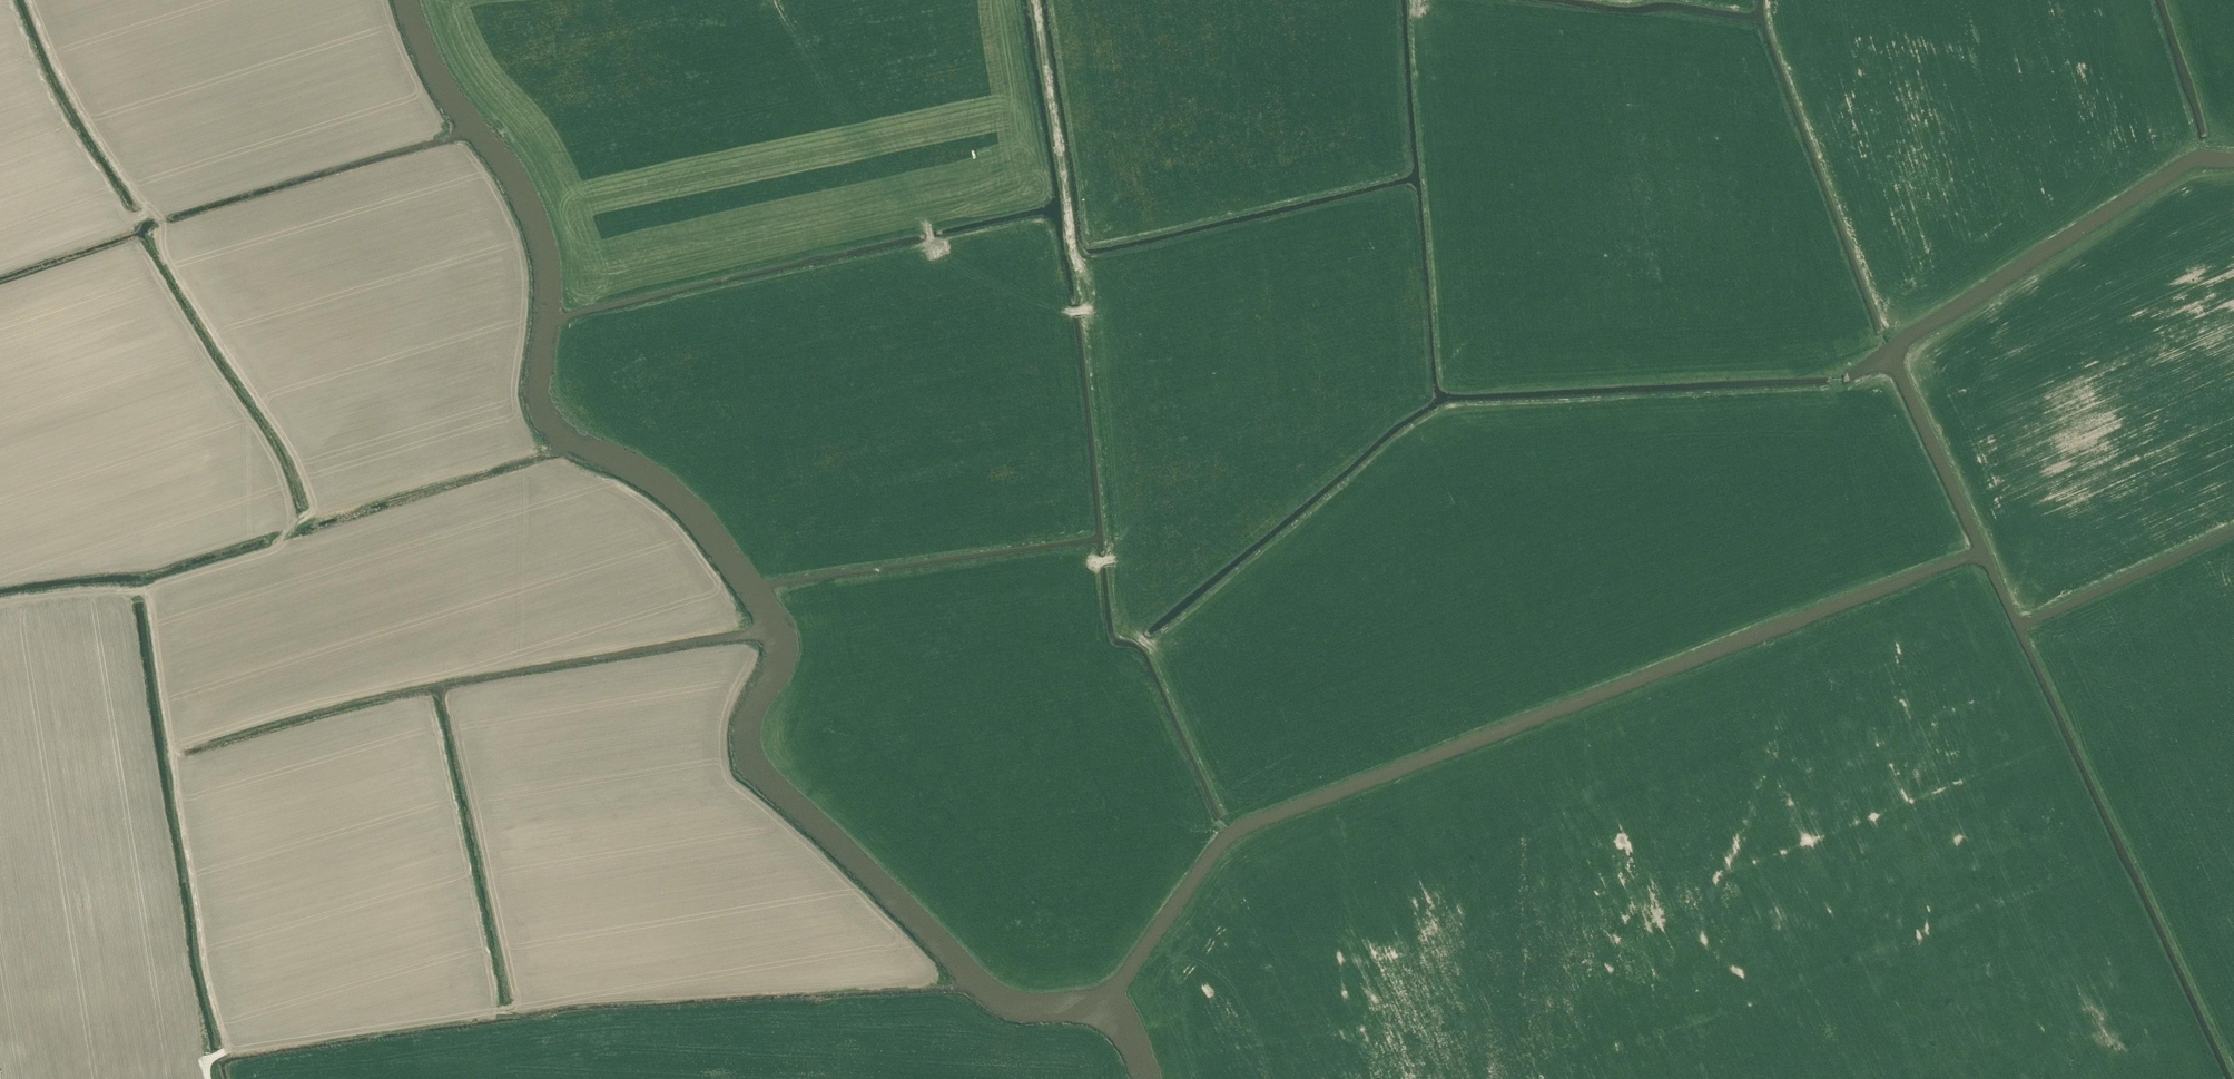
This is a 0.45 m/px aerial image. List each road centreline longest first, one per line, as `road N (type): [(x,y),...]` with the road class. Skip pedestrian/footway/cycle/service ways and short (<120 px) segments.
road 1 (track): [(1072,247),(1084,287),(1119,603),(1127,626),(1151,646)]

